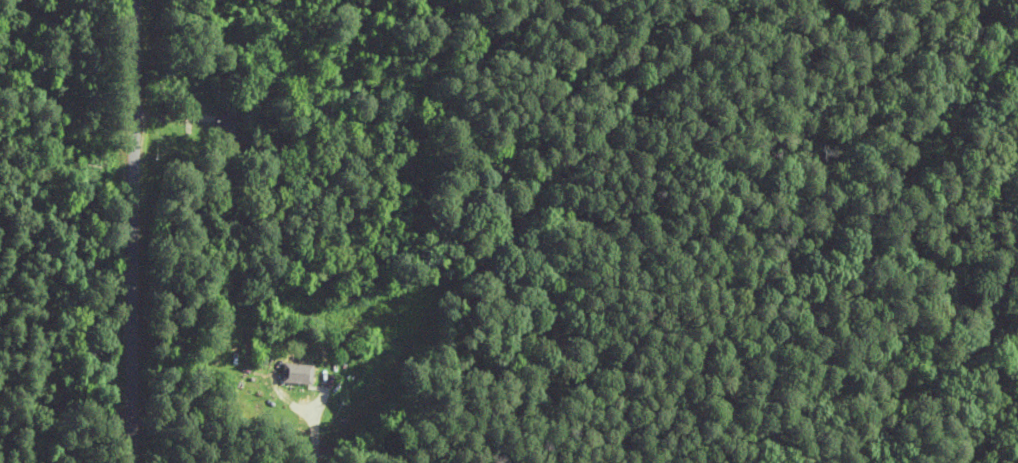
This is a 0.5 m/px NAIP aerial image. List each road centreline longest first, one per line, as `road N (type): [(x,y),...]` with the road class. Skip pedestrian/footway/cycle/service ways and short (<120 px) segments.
road 1 (residential): [(127,462),(128,0)]

